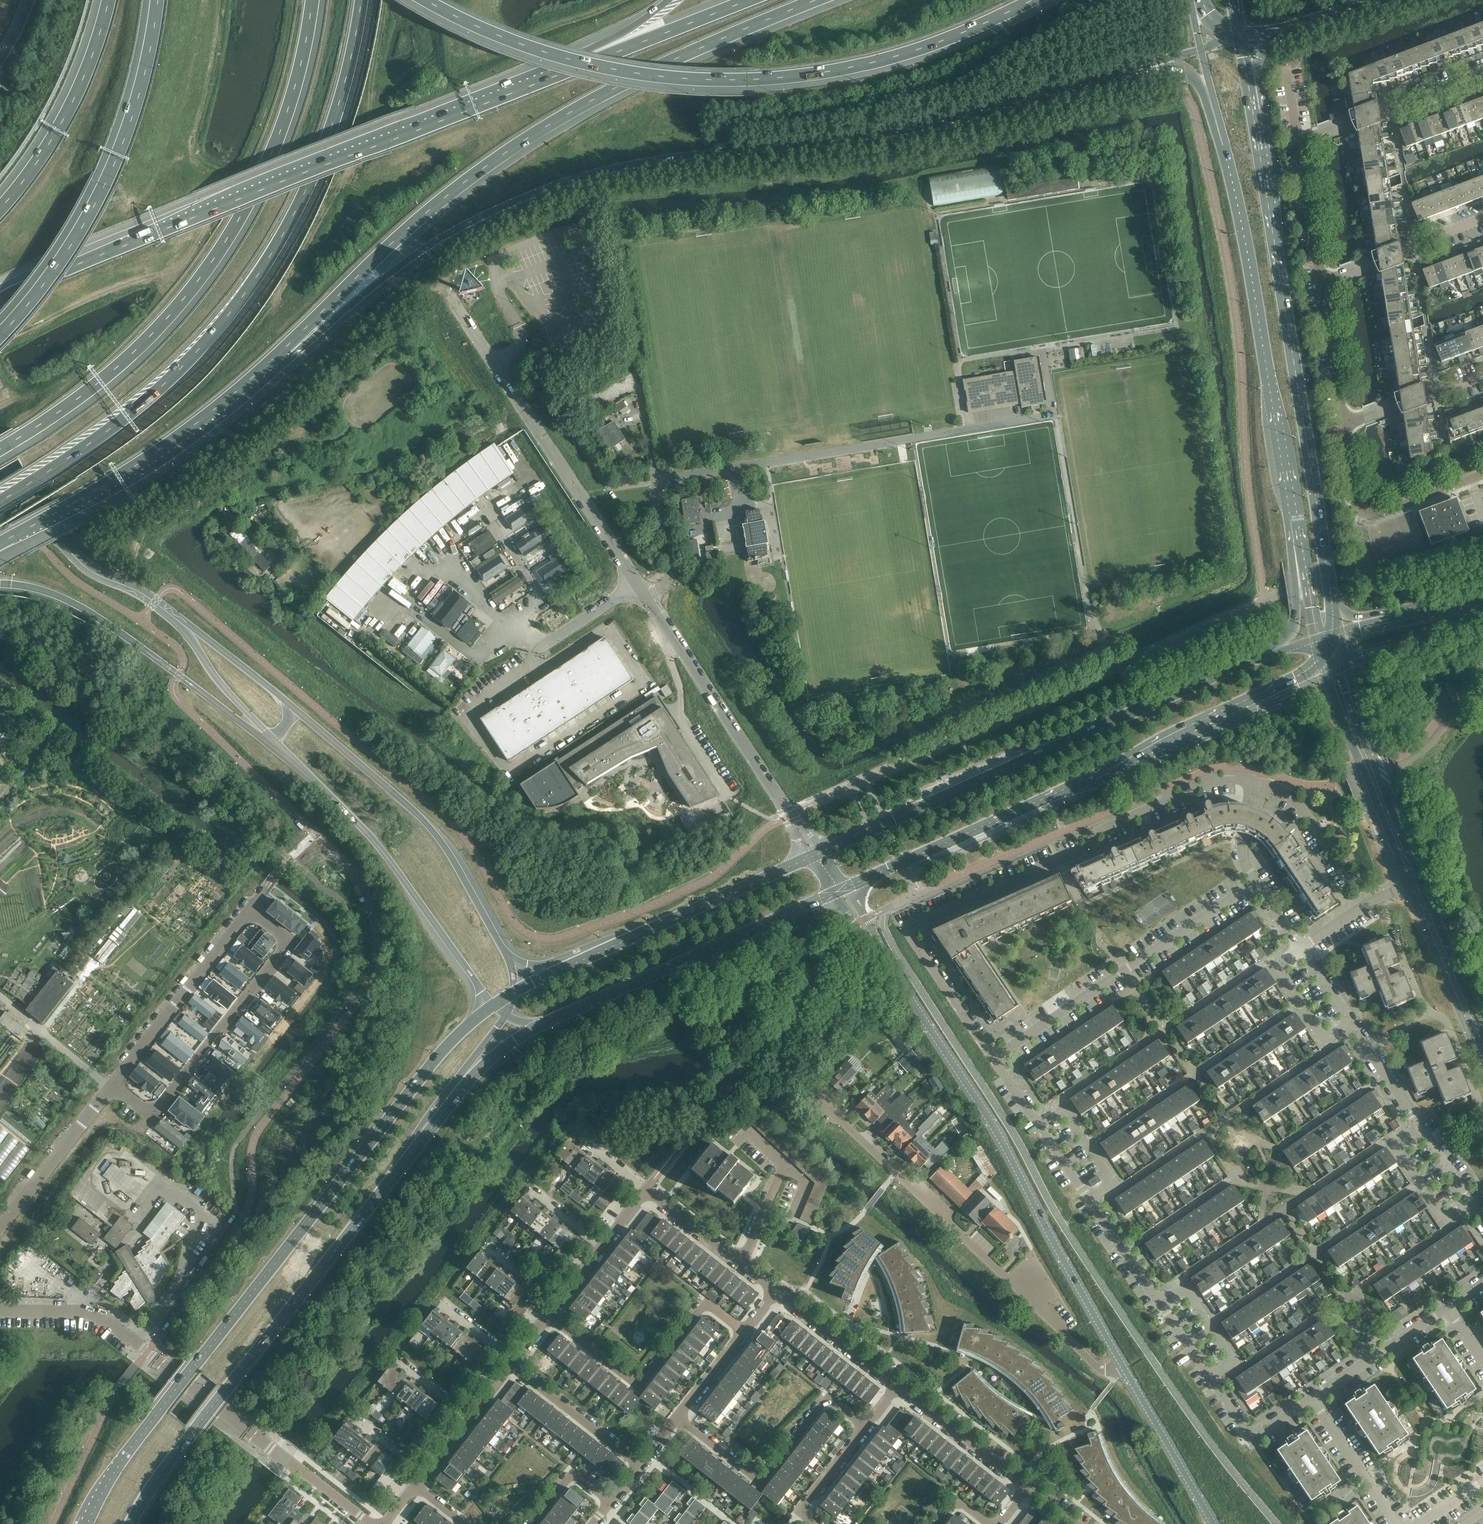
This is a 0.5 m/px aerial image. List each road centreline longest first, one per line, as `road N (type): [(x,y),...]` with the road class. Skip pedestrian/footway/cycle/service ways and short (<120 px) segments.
road 1 (secondary): [(816,856),(533,982),(460,1033),(131,1448),(86,1523)]
road 2 (secondary): [(131,1523),(157,1479),(486,1063),(541,1025),(839,890)]
road 3 (motorway): [(282,351),(425,248),(548,188),(644,162),(863,137),(1156,62)]
road 4 (residential): [(816,856),(455,308)]
road 5 (motorway): [(282,351),(421,217),(548,124),(817,0)]
road 6 (motorway): [(0,503),(138,407),(234,308),(285,234),(335,125),(362,0)]
road 7 (motorway): [(418,0),(589,68),(701,82),(801,78),(872,63),(1033,0)]
road 8 (motorway): [(586,63),(16,293)]
road 9 (motorway): [(0,449),(134,353),(214,260),(270,157),(312,0)]
road 10 (tertiary): [(1125,1369),(977,1098),(839,890)]
road 11 (residential): [(994,1056),(909,929),(1061,863),(1093,834),(1216,782),(1258,782)]
road 12 (secondary): [(1335,630),(1256,110)]
road 13 (secondary): [(1286,646),(816,856)]
road 14 (track): [(129,587),(140,539),(199,505),(375,359),(415,298),(444,292),(455,308)]
road 15 (residential): [(0,1221),(288,858)]
road 16 (secondary): [(839,890),(1257,703)]
road 17 (residential): [(1125,1369),(1104,1373),(825,1105)]
road 18 (motorway): [(159,0),(141,91),(102,187),(46,281),(0,337)]
road 19 (secondary): [(1227,157),(1293,519)]
road 20 (motorway): [(0,543),(156,452),(282,351)]
road 21 (residential): [(994,1056),(1257,884)]
road 22 (unclassified): [(371,1523),(149,1353)]
road 23 (residential): [(744,1333),(702,1301),(637,1386),(548,1315)]
road 24 (residential): [(866,1427),(826,1396),(759,1480),(678,1417)]
road 25 (motorway): [(110,0),(75,105),(0,210)]
road 26 (residential): [(1482,473),(1366,511),(1355,496),(1344,422)]
road 27 (residential): [(1297,140),(1482,74)]
road 28 (tertiary): [(1482,1053),(1413,876)]
road 29 (tertiary): [(1212,1523),(1125,1369)]
road 30 (motorway): [(749,0),(586,63)]
road 31 (residential): [(1320,283),(1482,219)]
road 32 (residential): [(1432,1143),(1480,1098),(1449,1025),(1427,1011)]
road 33 (residential): [(1028,1489),(898,1387)]
road 34 (residential): [(640,1465),(512,1361)]
road 35 (residential): [(1449,1306),(1314,1397)]
road 36 (unclassified): [(0,1310),(98,1316),(149,1353)]
road 37 (residential): [(1472,1202),(1445,1220),(1394,1142),(1420,1125)]
road 38 (residential): [(742,1263),(784,1165),(749,1132)]
road 39 (residential): [(898,1387),(776,1292)]
road 40 (residential): [(1398,1523),(1314,1397)]
road 41 (tertiary): [(1482,595),(1335,630)]
road 42 (residential): [(1211,1380),(1235,1361),(1185,1287),(1159,1304)]
road 43 (tertiary): [(1343,665),(1482,614)]
road 44 (residential): [(1351,1023),(1325,1039),(1282,974),(1279,962),(1300,947)]
road 45 (residential): [(1320,283),(1297,140)]
road 46 (residential): [(1314,1397),(1252,1437),(1211,1380)]
road 47 (residential): [(1344,422),(1320,283)]
road 48 (residential): [(1258,782),(1301,804),(1347,878)]
road 49 (residential): [(1093,1205),(1117,1188),(1057,1102)]
road 50 (residential): [(1300,947),(1413,876)]
road 51 (secondary): [(1293,519),(1300,620),(1286,646)]
road 52 (motorway): [(1156,62),(1193,74),(1227,157)]
road 53 (tertiary): [(1413,876),(1366,763)]
road 54 (residential): [(742,1263),(646,1189)]

